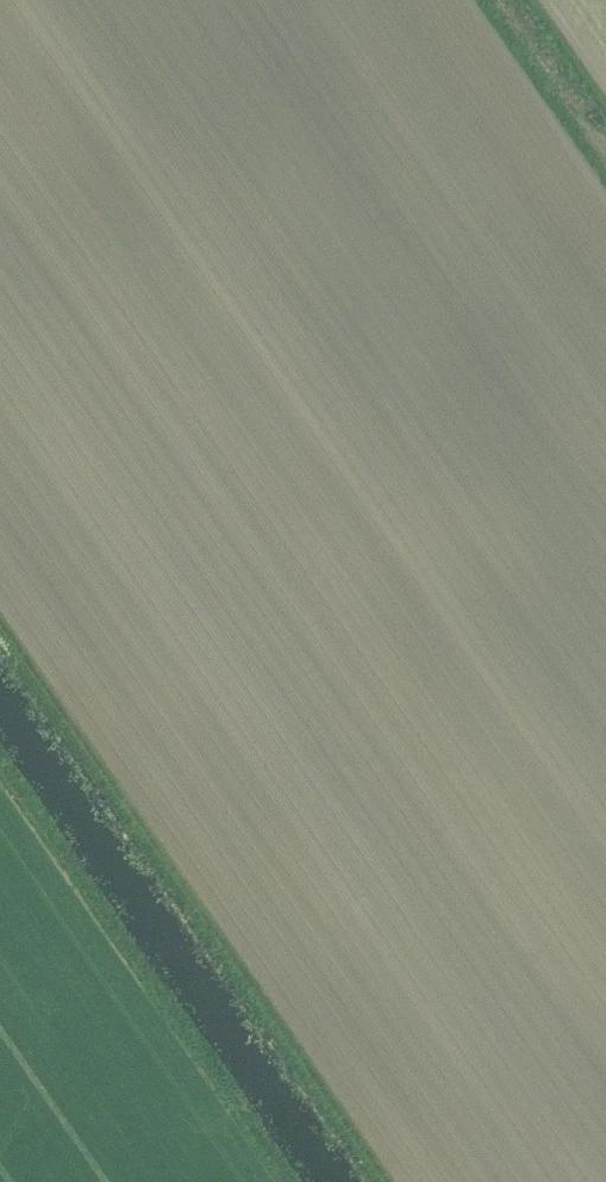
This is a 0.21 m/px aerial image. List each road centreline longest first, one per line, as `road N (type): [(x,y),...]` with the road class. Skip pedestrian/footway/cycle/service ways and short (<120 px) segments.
road 1 (track): [(266,1181),(0,797)]

